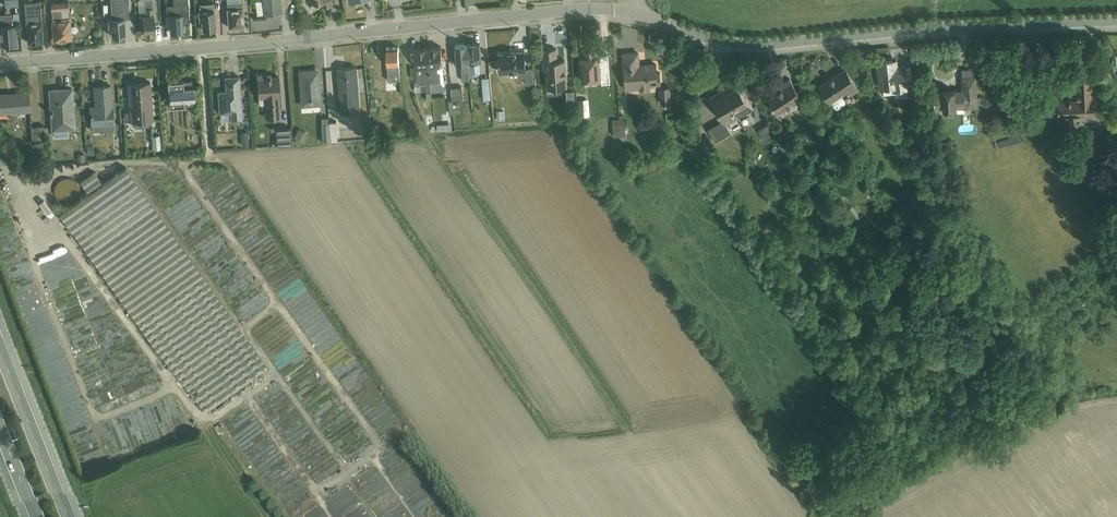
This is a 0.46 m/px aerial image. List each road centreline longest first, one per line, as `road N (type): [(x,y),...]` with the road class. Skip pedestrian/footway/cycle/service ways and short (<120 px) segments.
road 1 (tertiary): [(0,67),(562,14),(637,16)]
road 2 (tertiary): [(637,16),(762,48),(929,29),(1116,22)]
road 3 (trunk): [(68,516),(0,343)]

